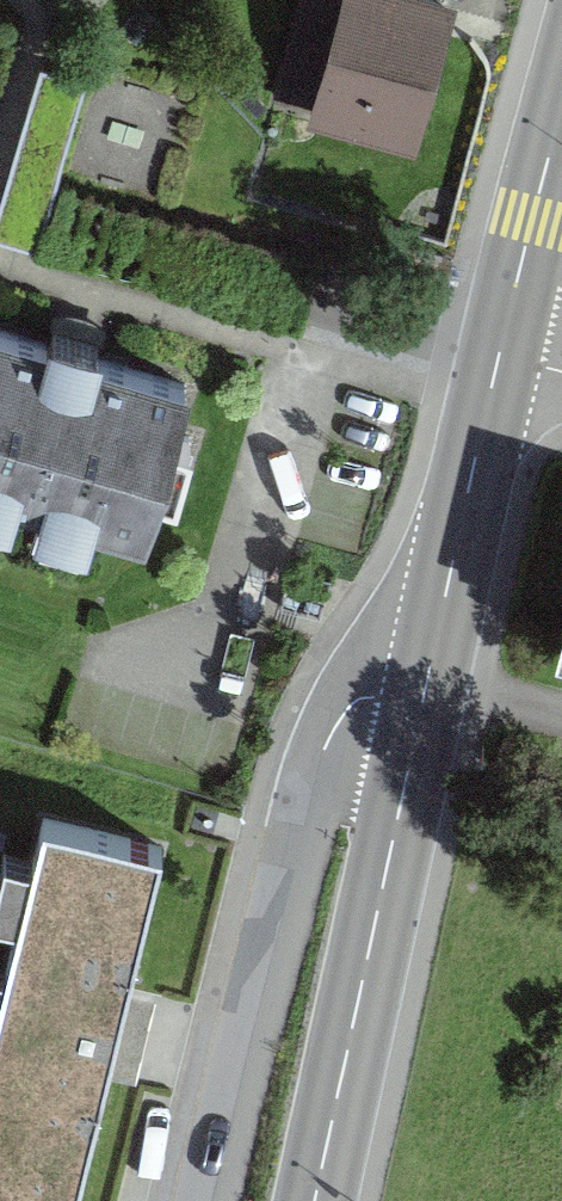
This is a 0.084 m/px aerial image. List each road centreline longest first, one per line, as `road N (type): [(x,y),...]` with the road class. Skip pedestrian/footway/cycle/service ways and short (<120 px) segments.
road 1 (unclassified): [(423,692),(378,693),(351,705),(326,742),(298,805),(198,1200)]
road 2 (secondary): [(423,692),(315,1200)]
road 3 (secondary): [(498,355),(423,692)]
road 4 (secondary): [(561,113),(498,355)]

